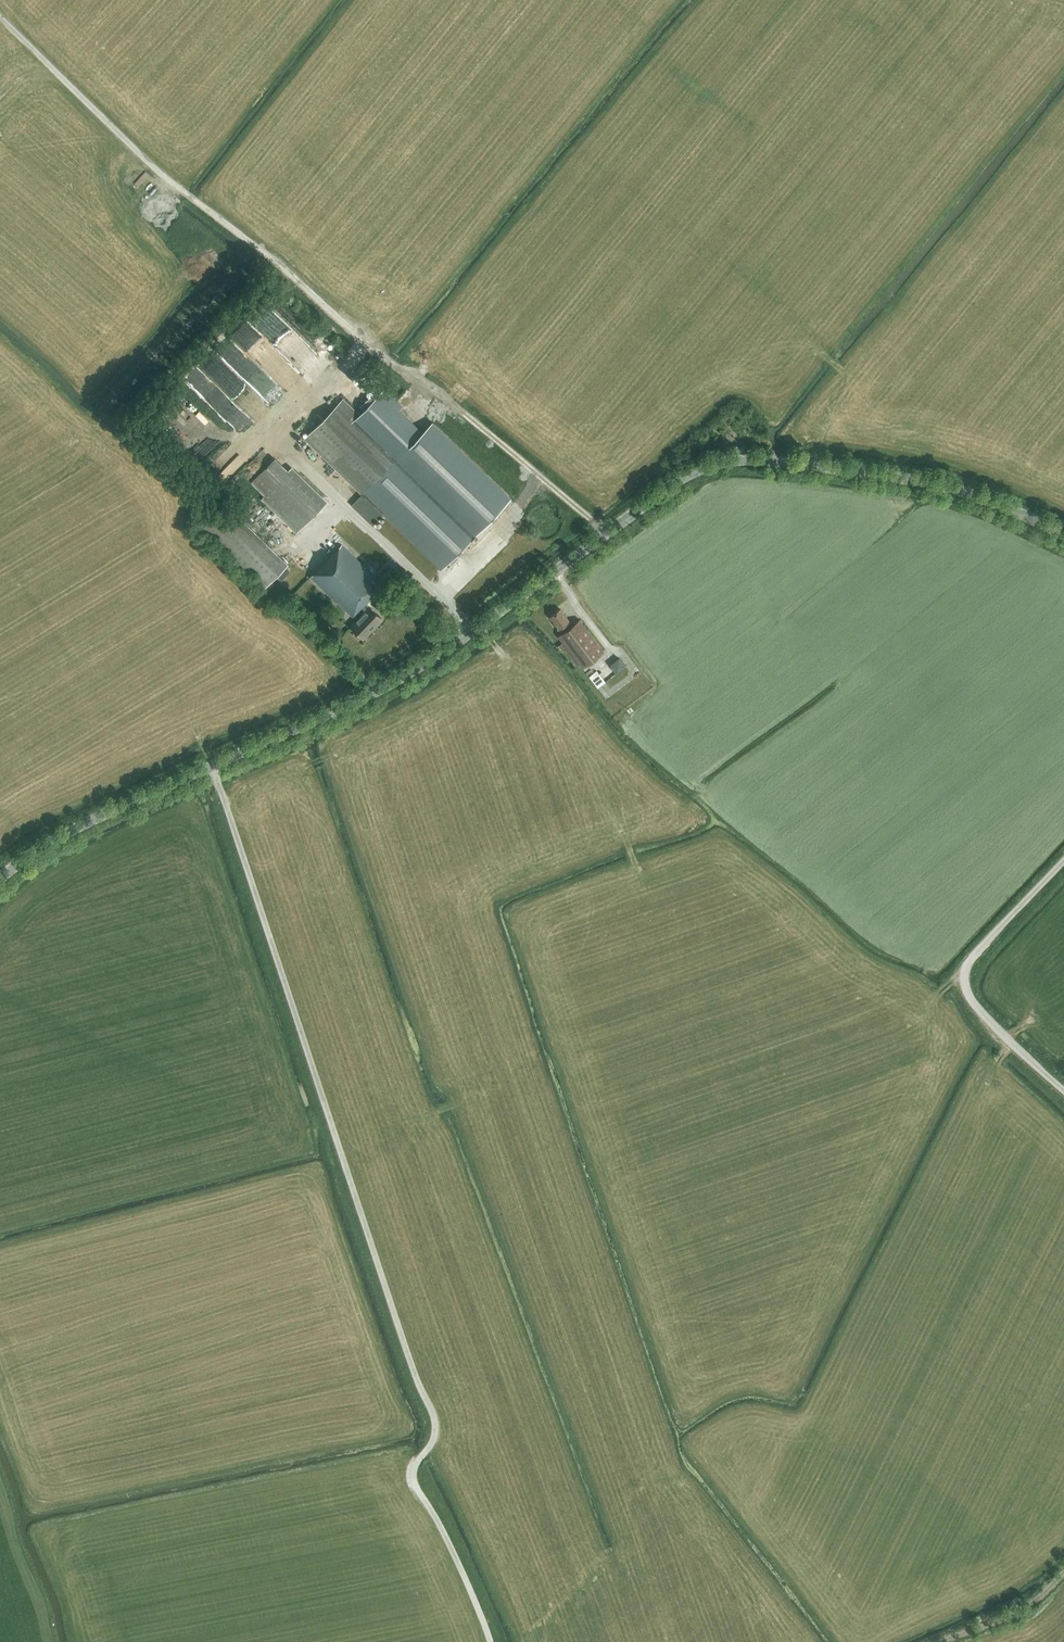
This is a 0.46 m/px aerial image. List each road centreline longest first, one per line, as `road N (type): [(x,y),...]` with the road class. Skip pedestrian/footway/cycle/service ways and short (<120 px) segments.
road 1 (tertiary): [(0,882),(64,837),(442,660),(681,481),(727,466),(785,463),(906,477),(1063,537)]
road 2 (track): [(214,767),(435,1425),(413,1480),(494,1641)]
road 3 (residential): [(1063,1090),(972,1003),(965,986),(973,957),(1063,860)]

